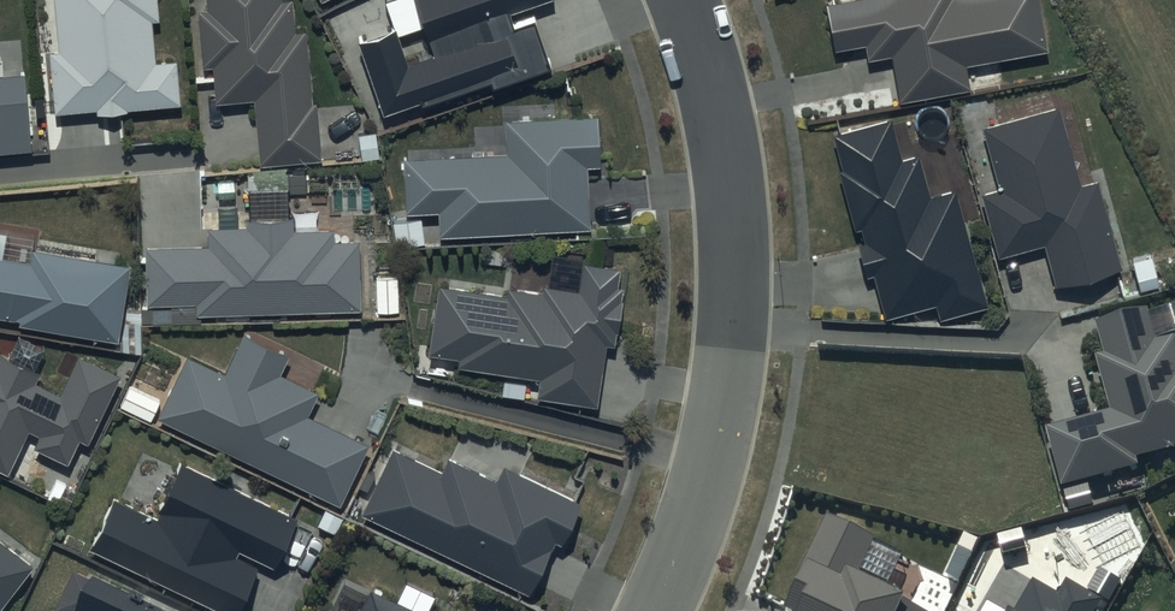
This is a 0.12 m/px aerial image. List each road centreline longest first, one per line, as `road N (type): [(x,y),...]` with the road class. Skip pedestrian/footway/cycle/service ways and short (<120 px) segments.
road 1 (unclassified): [(656,610),(701,509),(736,340),(737,246),(727,163),(711,77),(684,0)]

